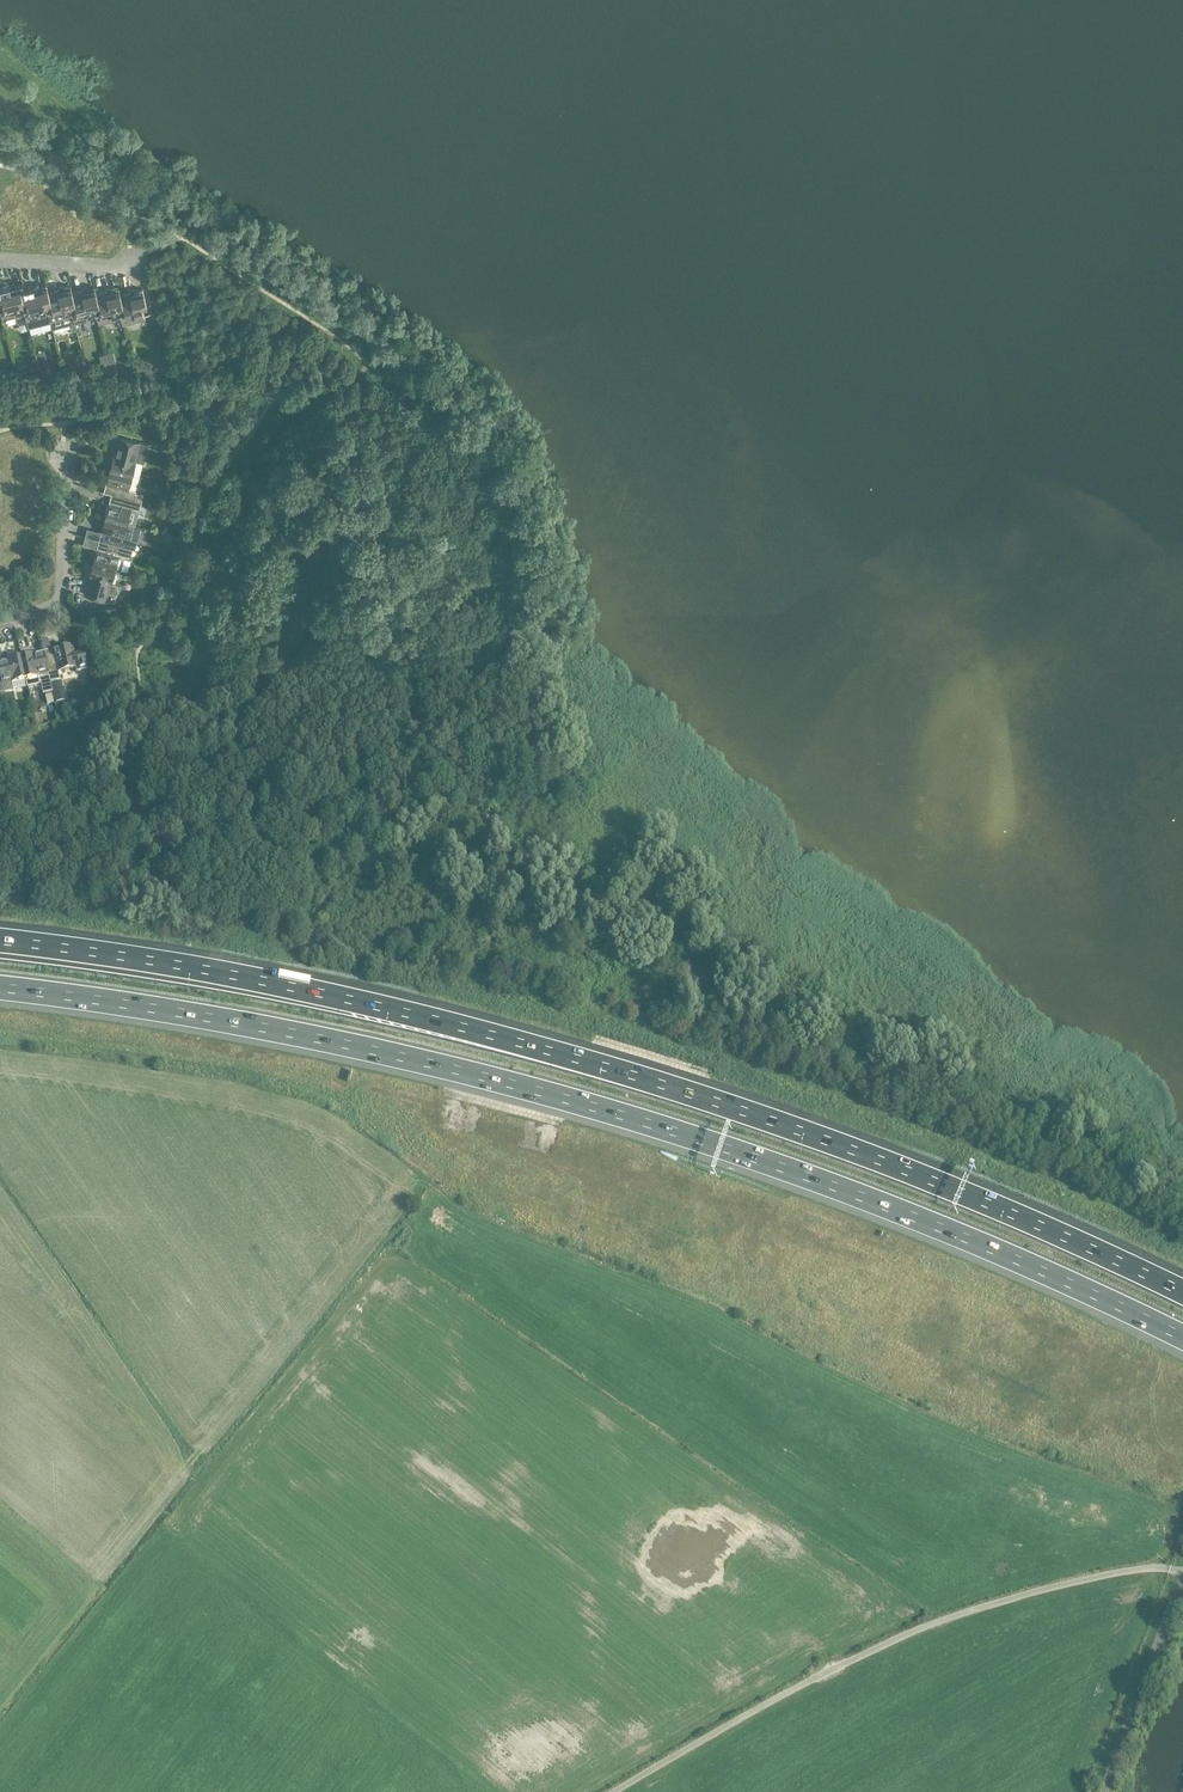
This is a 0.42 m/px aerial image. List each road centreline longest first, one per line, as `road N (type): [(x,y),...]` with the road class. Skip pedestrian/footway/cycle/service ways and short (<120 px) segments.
road 1 (motorway): [(0,988),(202,1013),(609,1107),(997,1250),(1182,1337)]
road 2 (motorway): [(1182,1292),(1015,1213),(614,1068),(204,968),(0,940)]
road 3 (track): [(0,1701),(207,1447)]
road 4 (unclassified): [(1182,1590),(1105,1791)]
road 5 (residential): [(0,618),(58,600),(63,446)]
road 6 (residential): [(0,262),(138,270)]

